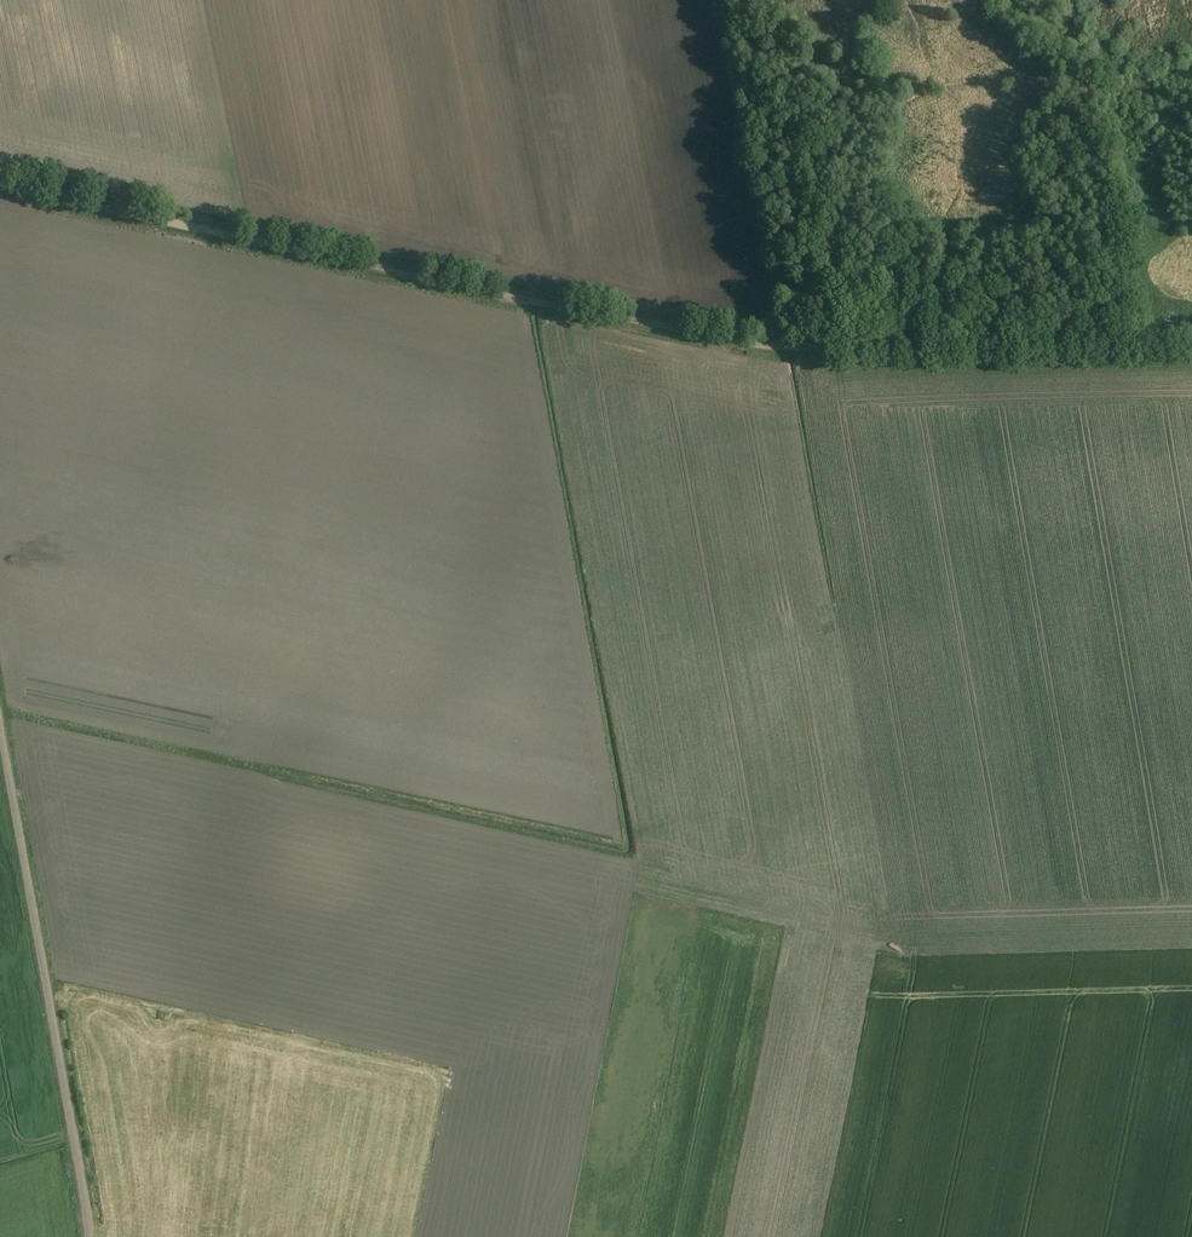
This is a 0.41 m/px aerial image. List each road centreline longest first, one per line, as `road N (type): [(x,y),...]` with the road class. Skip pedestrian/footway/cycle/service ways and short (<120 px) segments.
road 1 (track): [(0,185),(781,350),(1191,339)]
road 2 (unclassified): [(90,1236),(0,722)]

